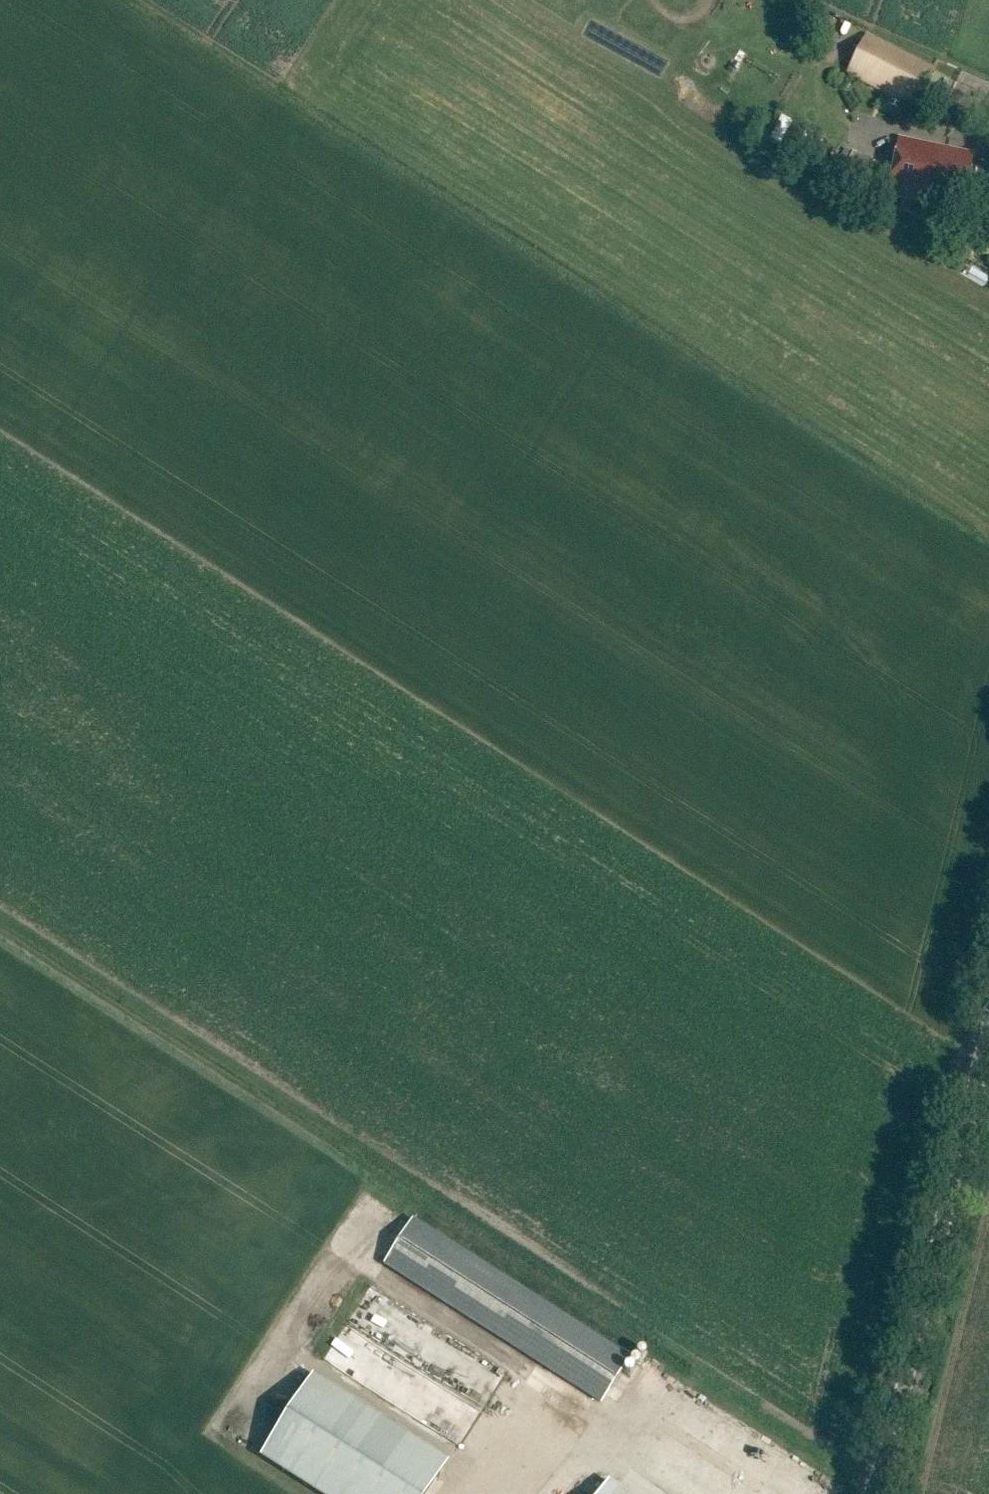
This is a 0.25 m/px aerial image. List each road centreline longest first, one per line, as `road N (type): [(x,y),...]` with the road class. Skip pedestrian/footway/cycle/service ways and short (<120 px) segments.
road 1 (unclassified): [(889,1493),(988,1077)]

